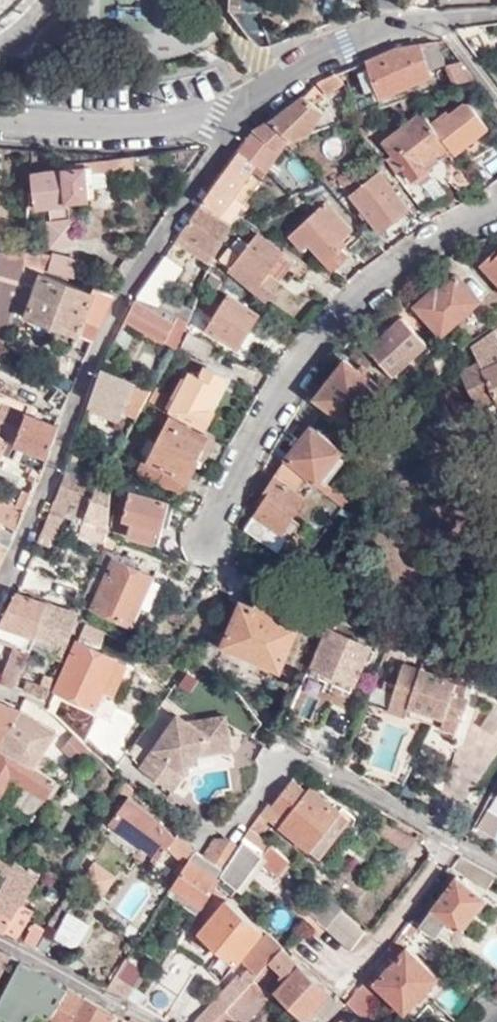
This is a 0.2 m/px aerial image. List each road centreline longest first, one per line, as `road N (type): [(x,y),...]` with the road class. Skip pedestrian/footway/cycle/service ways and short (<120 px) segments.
road 1 (residential): [(237,131),(123,296),(0,594)]
road 2 (residential): [(205,544),(283,391),(333,325),(388,273),(496,213)]
road 3 (residential): [(233,827),(275,769),(301,761),(496,870)]
road 4 (residential): [(496,13),(414,25),(331,55),(266,98),(237,131)]
road 5 (residential): [(237,131),(206,121),(97,126),(0,119)]
road 6 (residential): [(0,940),(125,1008)]

